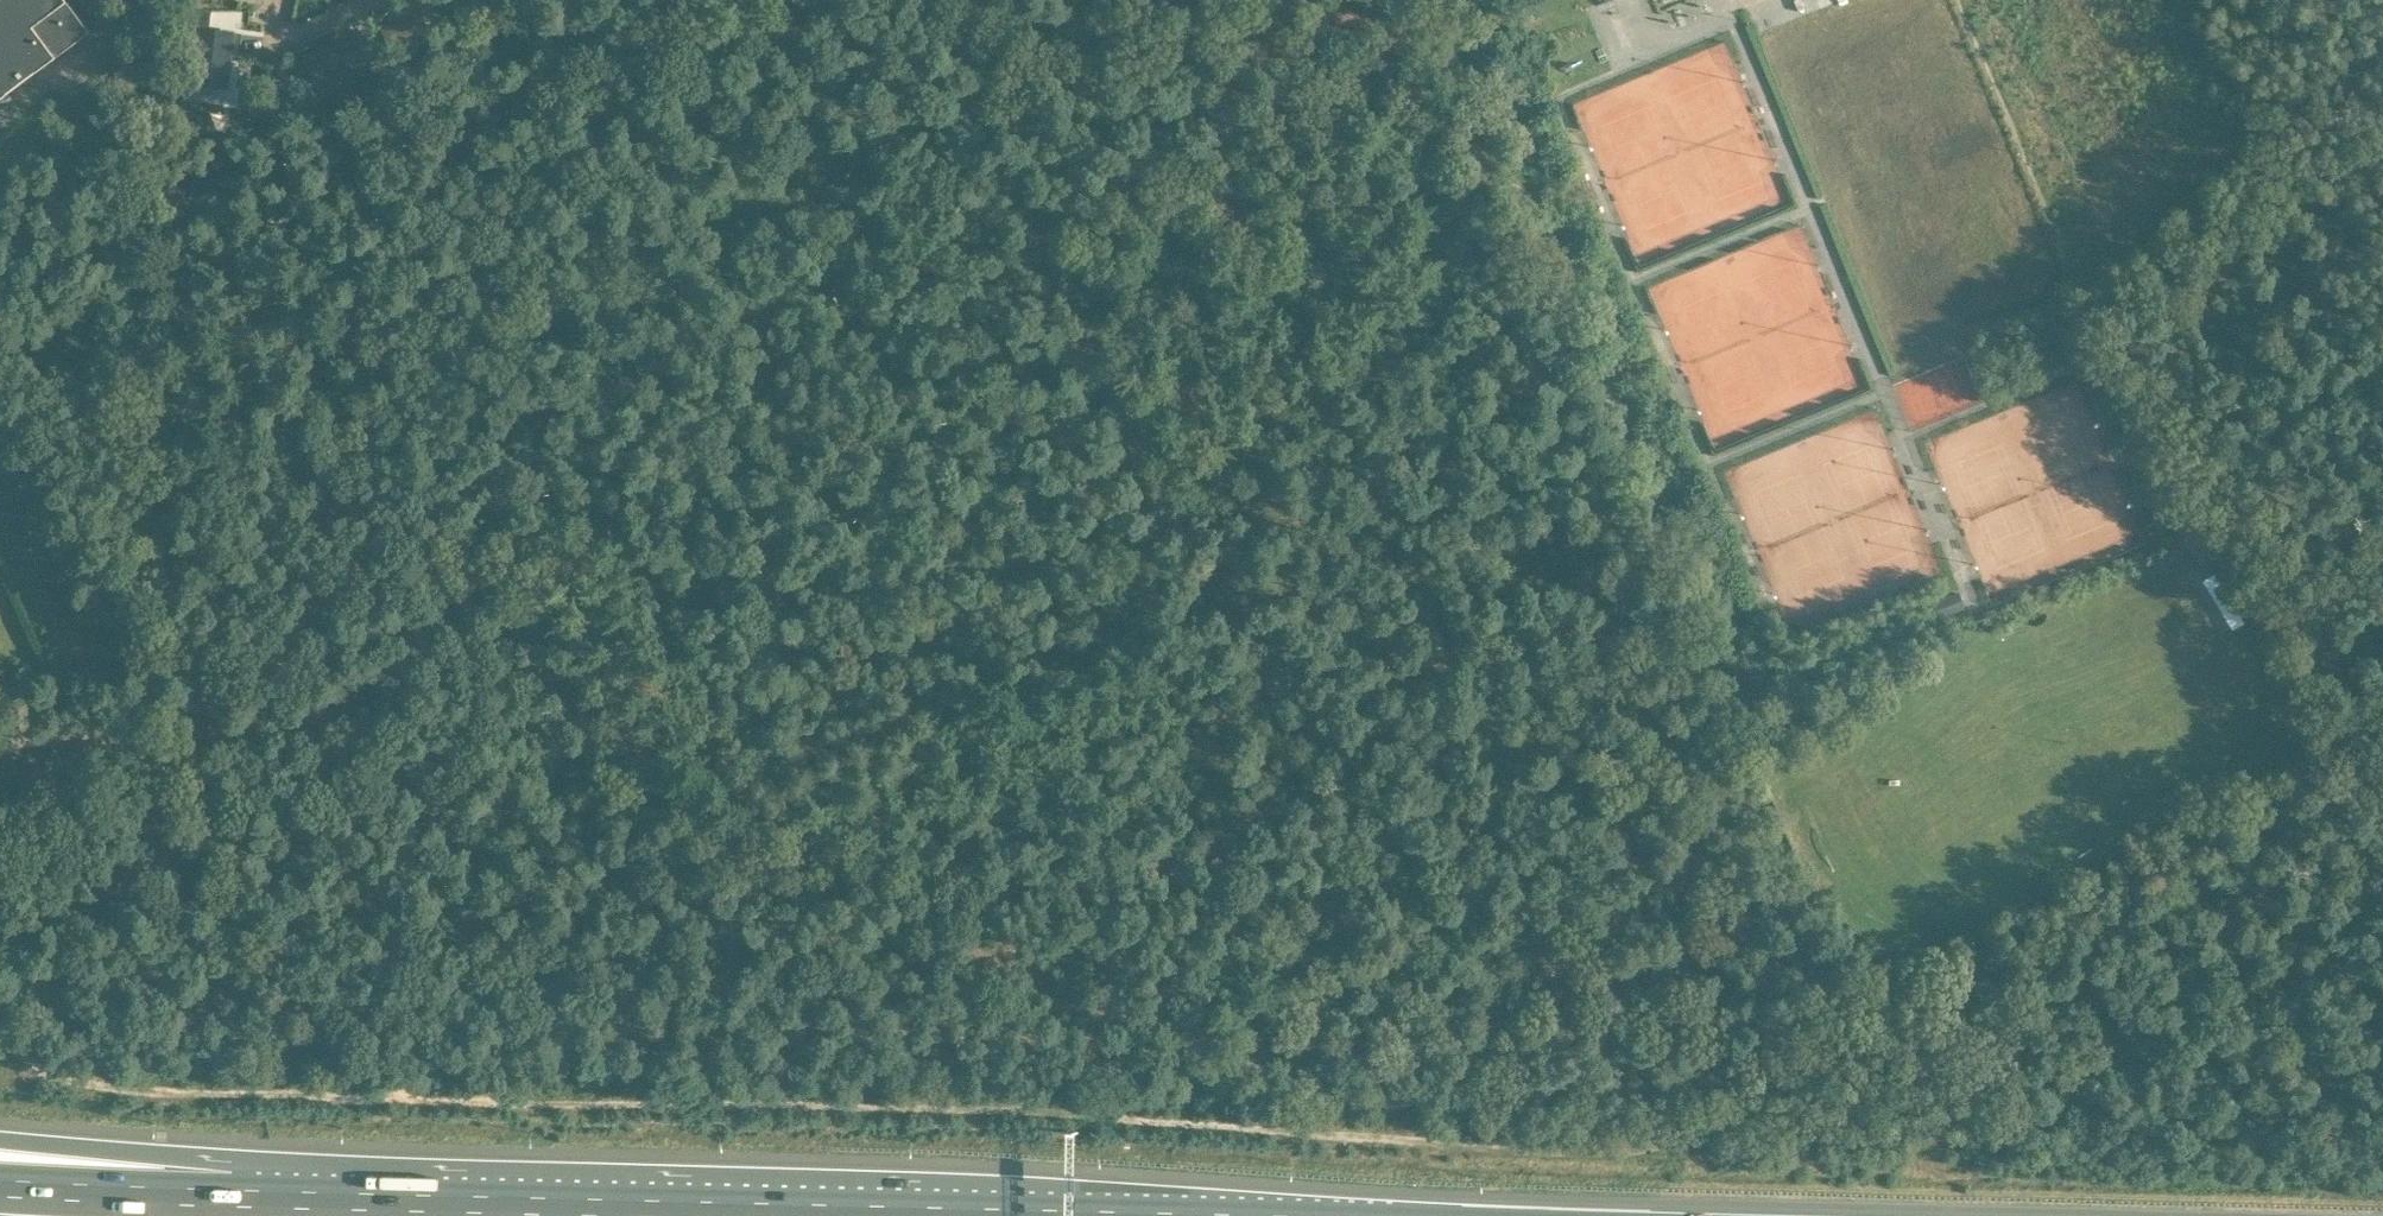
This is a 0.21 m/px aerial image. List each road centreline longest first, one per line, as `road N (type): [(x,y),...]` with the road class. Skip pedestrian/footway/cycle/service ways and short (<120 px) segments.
road 1 (track): [(0,1034),(35,1066),(264,1111),(381,1112),(468,1079),(629,1087),(712,1068),(734,1052),(760,987),(774,969),(790,965),(898,1043),(926,1050),(954,1052),(1039,1031),(1116,1037),(1382,1116),(1453,1083),(1599,994),(1642,957),(1788,951),(1929,980),(2071,1078),(2241,1142),(2298,1135),(2315,1022),(2354,902),(2355,807),(2332,739)]
road 2 (motorway): [(1040,1215),(244,1194)]
road 3 (motorway): [(244,1194),(0,1146)]
road 4 (motorway): [(244,1194),(0,1183)]
road 5 (unclassified): [(196,759),(0,754)]

